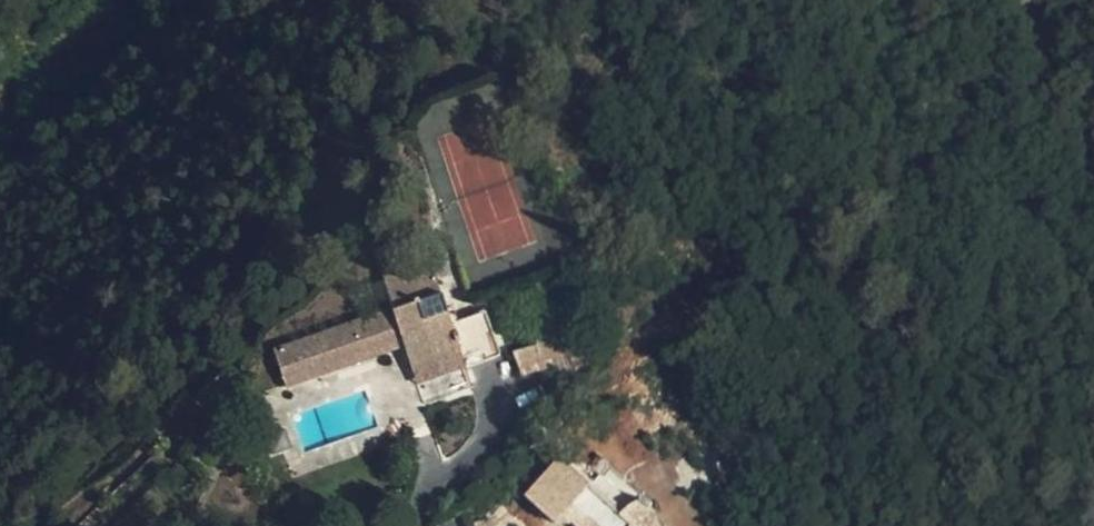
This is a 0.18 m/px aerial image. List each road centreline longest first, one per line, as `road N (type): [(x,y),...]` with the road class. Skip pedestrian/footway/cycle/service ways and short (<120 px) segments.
road 1 (track): [(1093,163),(1033,0)]

